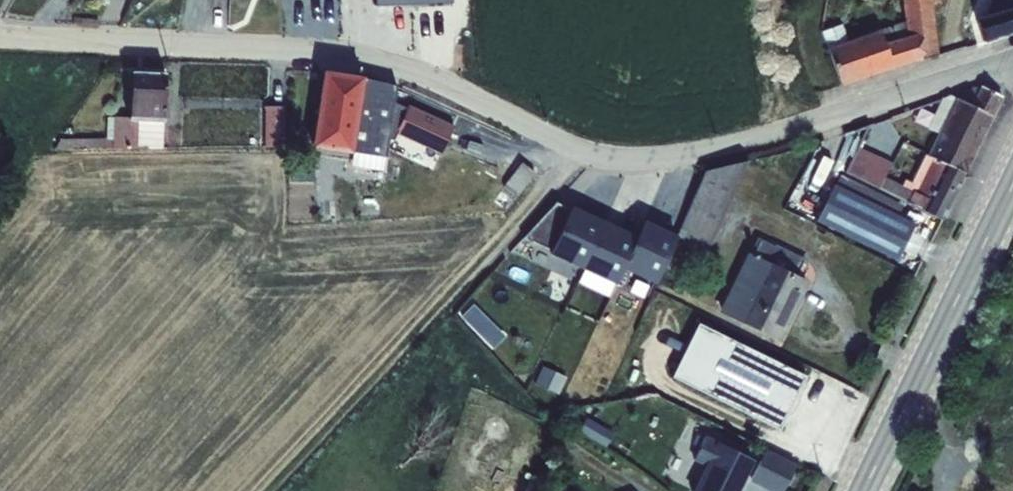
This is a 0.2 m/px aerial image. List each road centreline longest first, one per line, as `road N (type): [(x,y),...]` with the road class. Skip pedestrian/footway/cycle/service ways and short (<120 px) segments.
road 1 (residential): [(0,25),(384,63),(571,151),(630,163),(731,151),(1012,70)]
road 2 (primary): [(869,490),(1012,196)]

